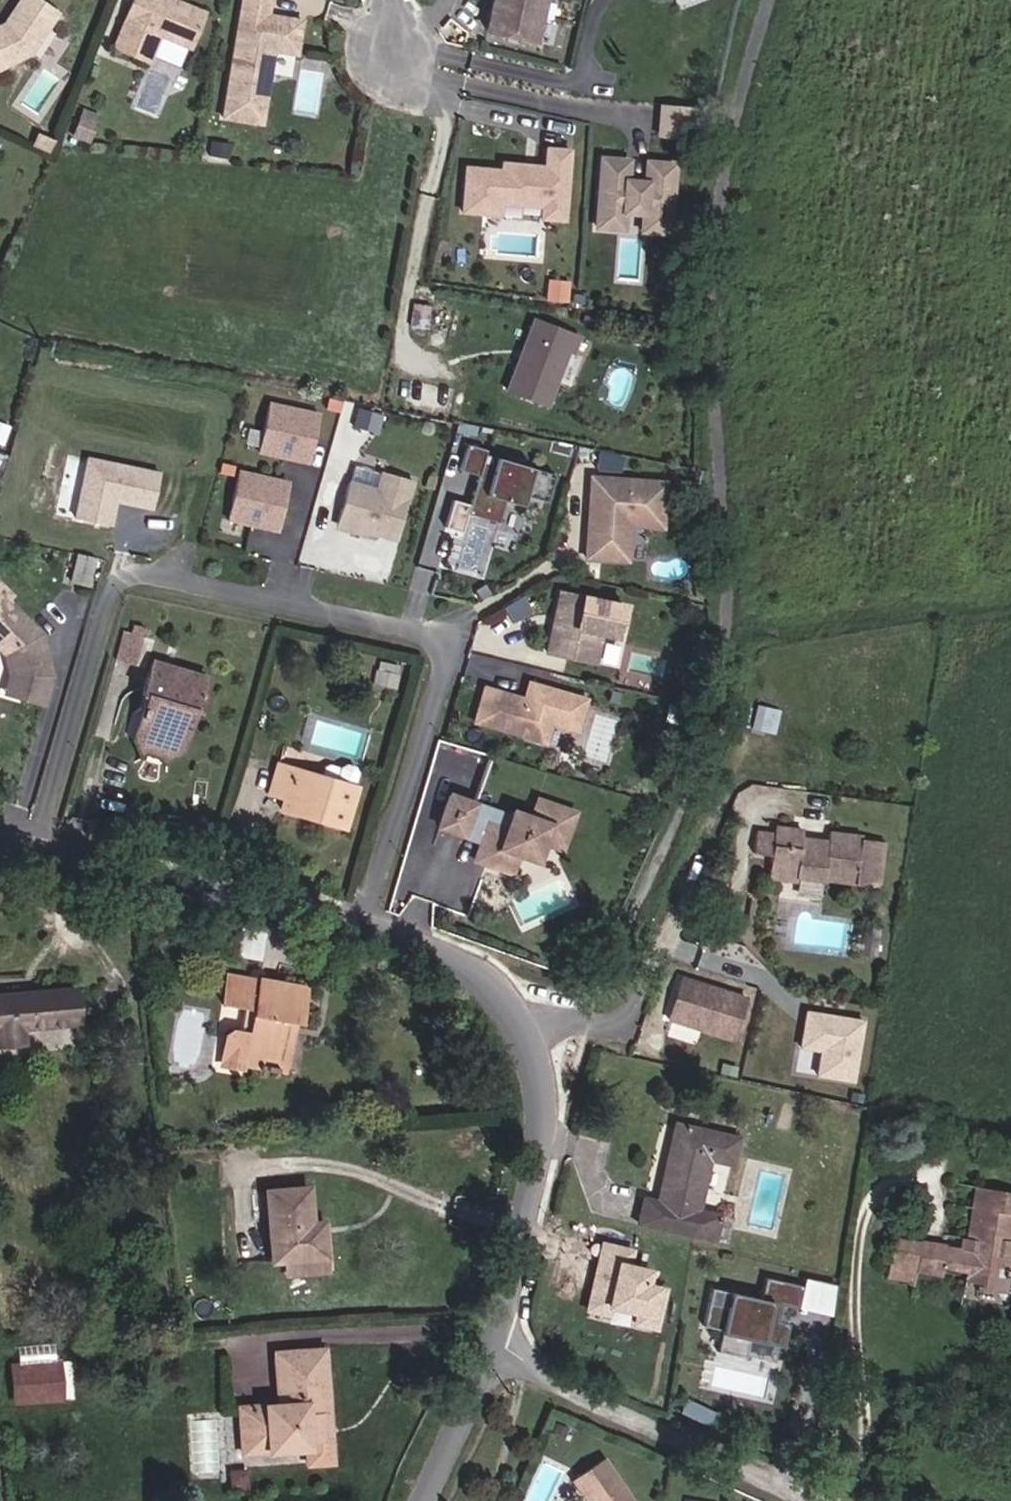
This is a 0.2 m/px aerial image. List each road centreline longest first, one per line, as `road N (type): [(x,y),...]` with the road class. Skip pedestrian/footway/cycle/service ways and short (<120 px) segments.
road 1 (residential): [(525,1022),(626,1024),(707,848),(727,604),(708,280),(720,183),(769,0)]
road 2 (residential): [(23,848),(106,596),(121,582),(177,579),(419,632),(438,644),(444,663),(437,691),(363,920)]
road 3 (residential): [(525,1022),(539,1084),(535,1164),(493,1357),(423,1500)]
road 4 (track): [(830,1500),(493,1357)]
road 5 (residential): [(23,848),(225,878),(363,920)]
road 6 (residential): [(363,920),(435,942),(492,980),(525,1022)]

